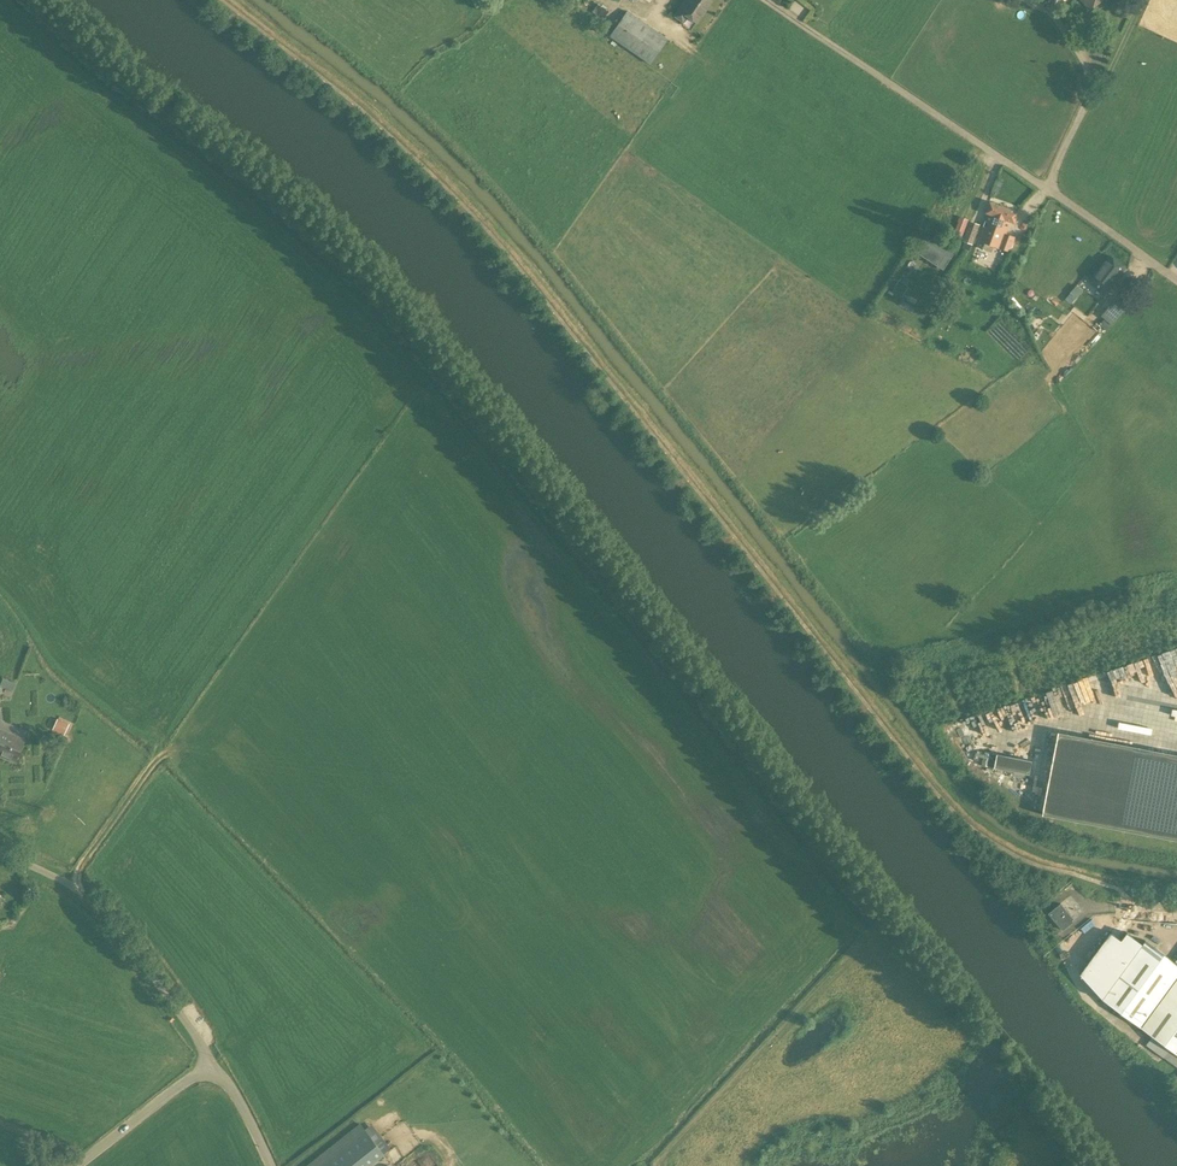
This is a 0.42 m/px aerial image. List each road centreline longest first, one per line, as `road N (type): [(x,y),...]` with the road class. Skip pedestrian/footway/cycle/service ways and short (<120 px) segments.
road 1 (unclassified): [(1176,285),(767,0)]
road 2 (unclassified): [(212,1060),(111,915),(0,850)]
road 3 (unclassified): [(78,1165),(212,1060)]
road 4 (unclassified): [(212,1060),(271,1165)]

